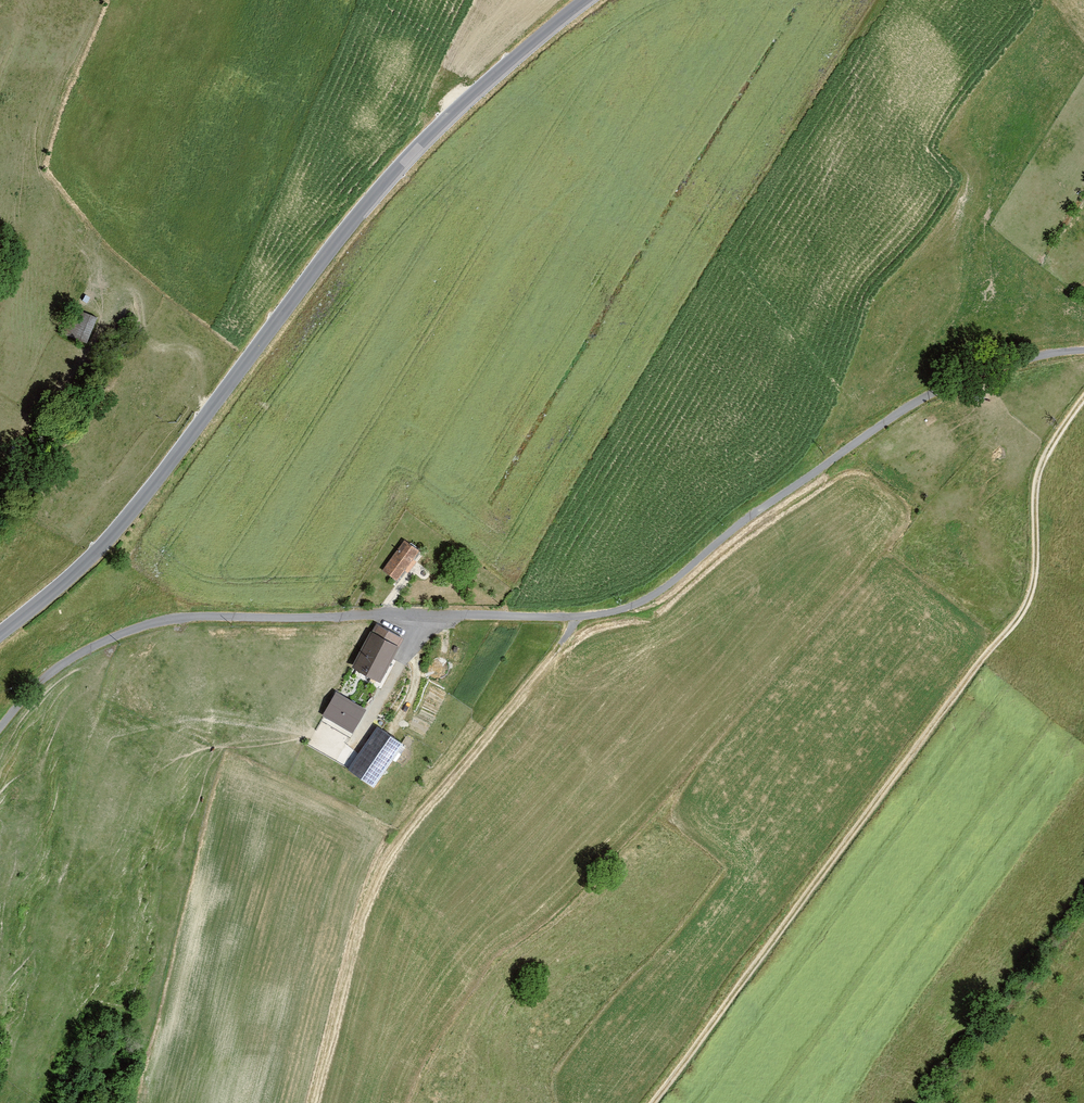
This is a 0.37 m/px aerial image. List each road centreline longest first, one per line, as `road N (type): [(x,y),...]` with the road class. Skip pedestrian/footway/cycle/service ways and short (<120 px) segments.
road 1 (unclassified): [(0,721),(59,661),(103,636),(180,612),(590,612),(664,591),(898,406),(996,361),(1083,345)]
road 2 (tertiary): [(578,0),(361,209),(95,558),(0,632)]
road 3 (track): [(650,1102),(1033,599),(1046,457),(1083,399)]
road 4 (track): [(590,612),(387,852),(314,1102)]
road 5 (track): [(130,279),(156,321),(152,343),(195,345),(210,413)]

